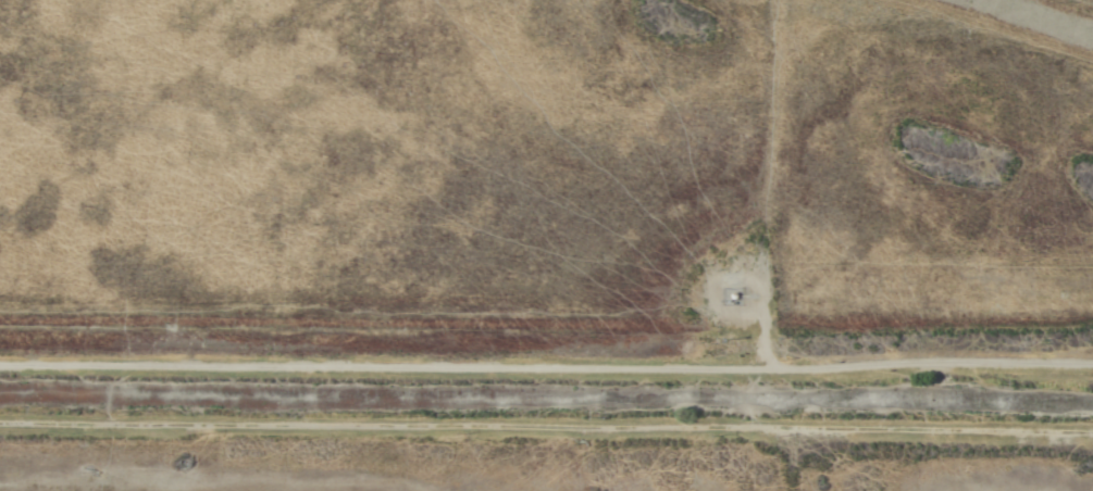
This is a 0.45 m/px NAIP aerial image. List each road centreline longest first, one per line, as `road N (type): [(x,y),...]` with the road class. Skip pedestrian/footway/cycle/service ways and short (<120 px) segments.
road 1 (track): [(1092,372),(0,361)]
road 2 (track): [(0,418),(1092,423)]

